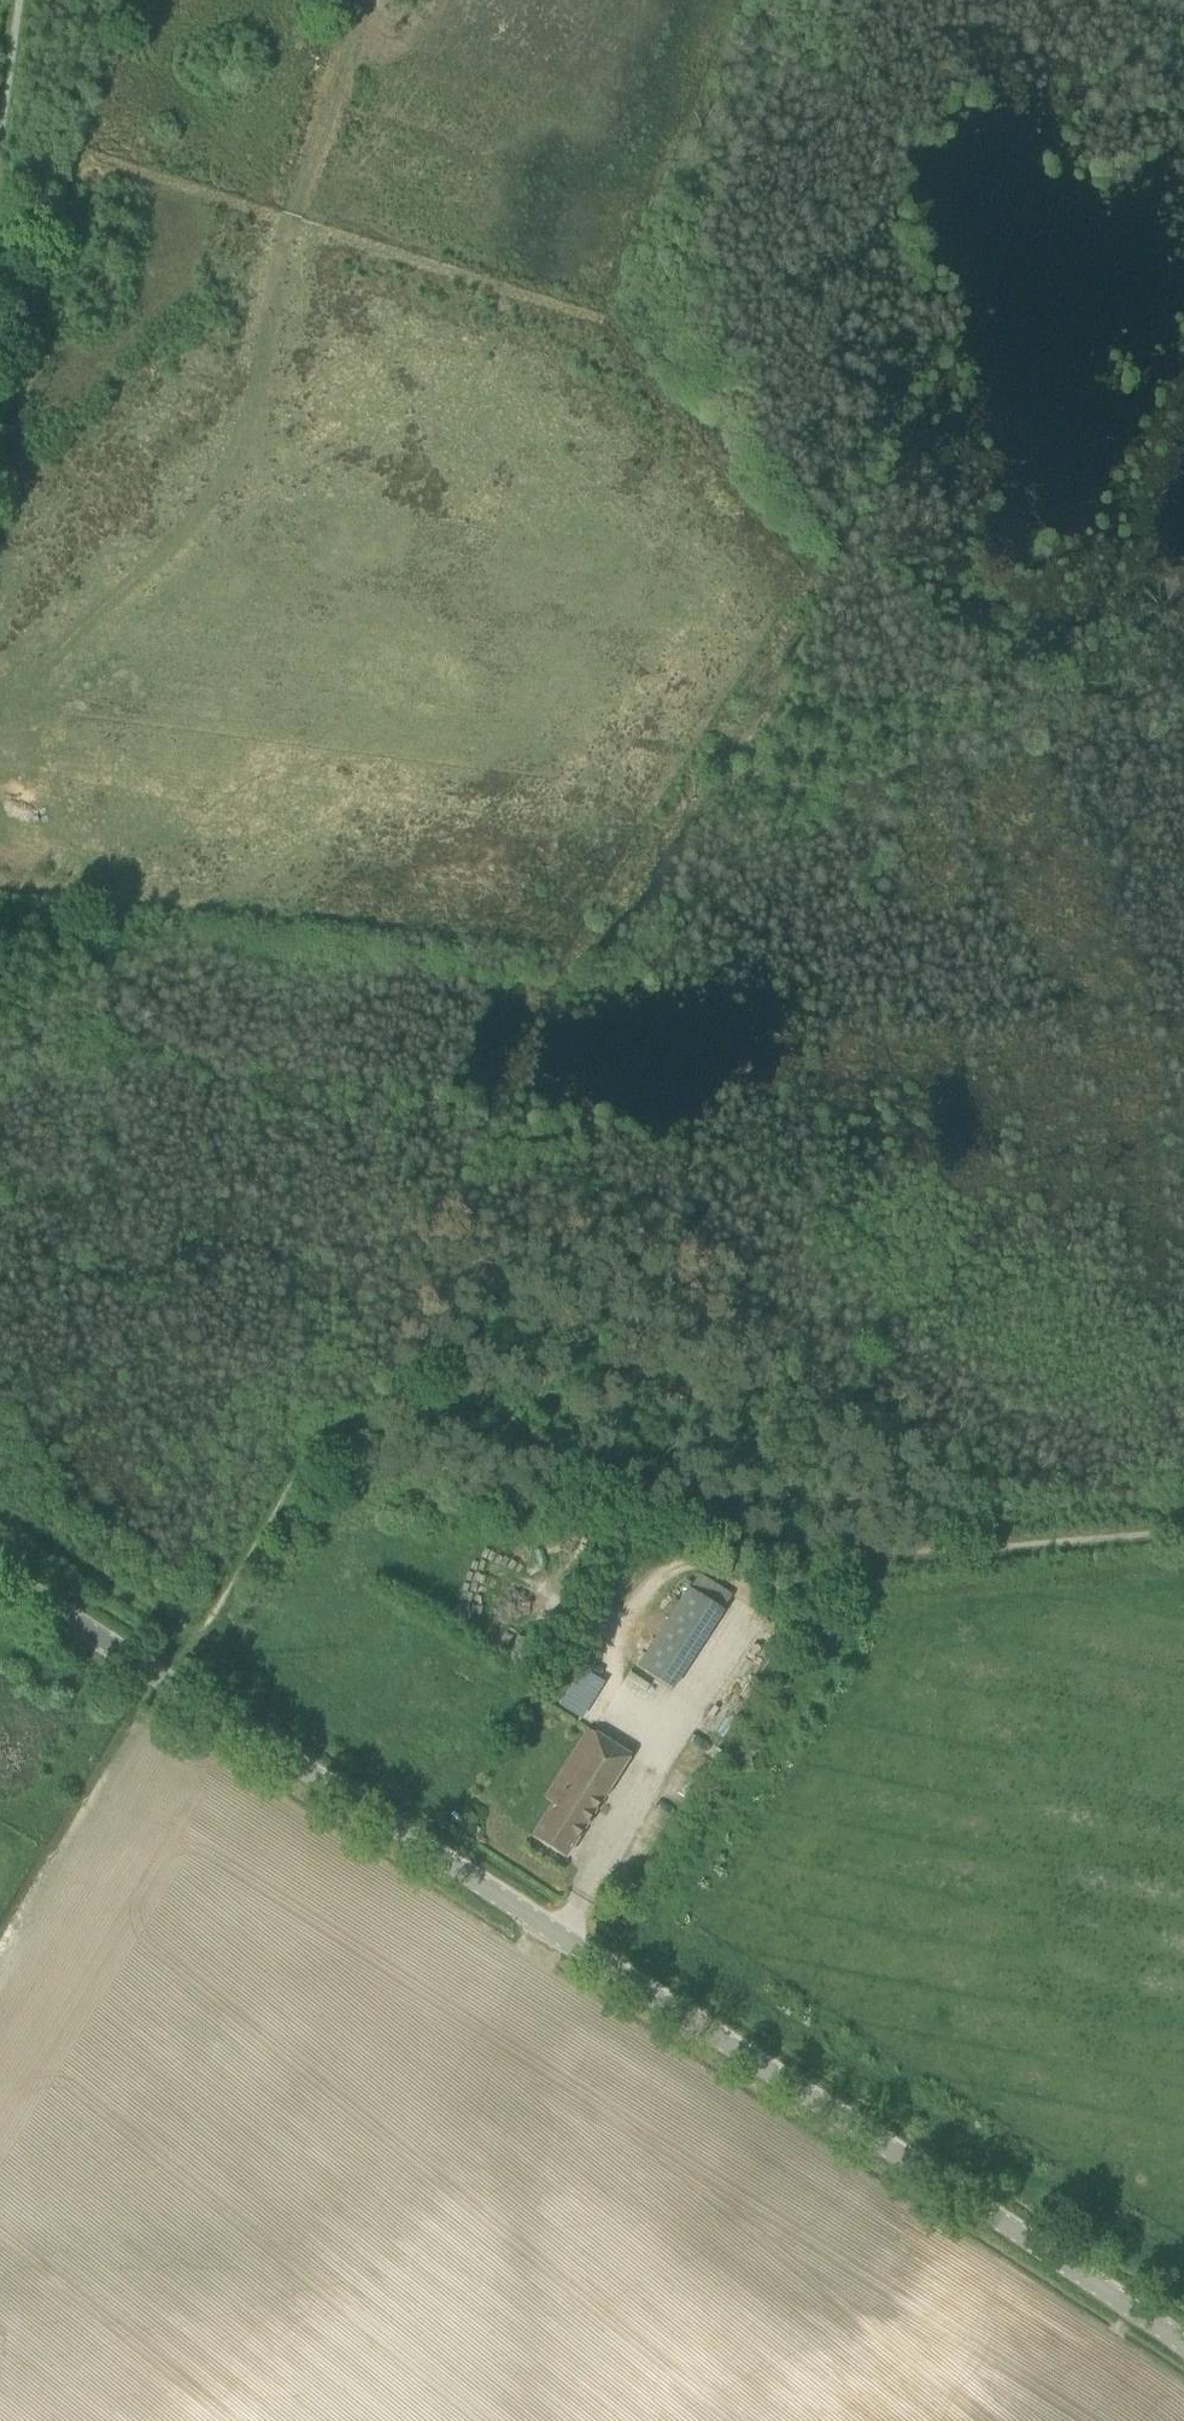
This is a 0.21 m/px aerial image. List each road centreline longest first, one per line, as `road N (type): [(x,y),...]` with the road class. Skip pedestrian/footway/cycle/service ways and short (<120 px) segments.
road 1 (unclassified): [(1183,2348),(0,1575)]
road 2 (track): [(1183,1532),(858,1556),(744,1545),(575,1476),(481,1405),(434,1402),(373,1418),(319,1444),(196,1641)]
road 3 (track): [(361,0),(271,287),(259,435),(0,709)]
road 4 (track): [(0,1518),(196,1641)]

